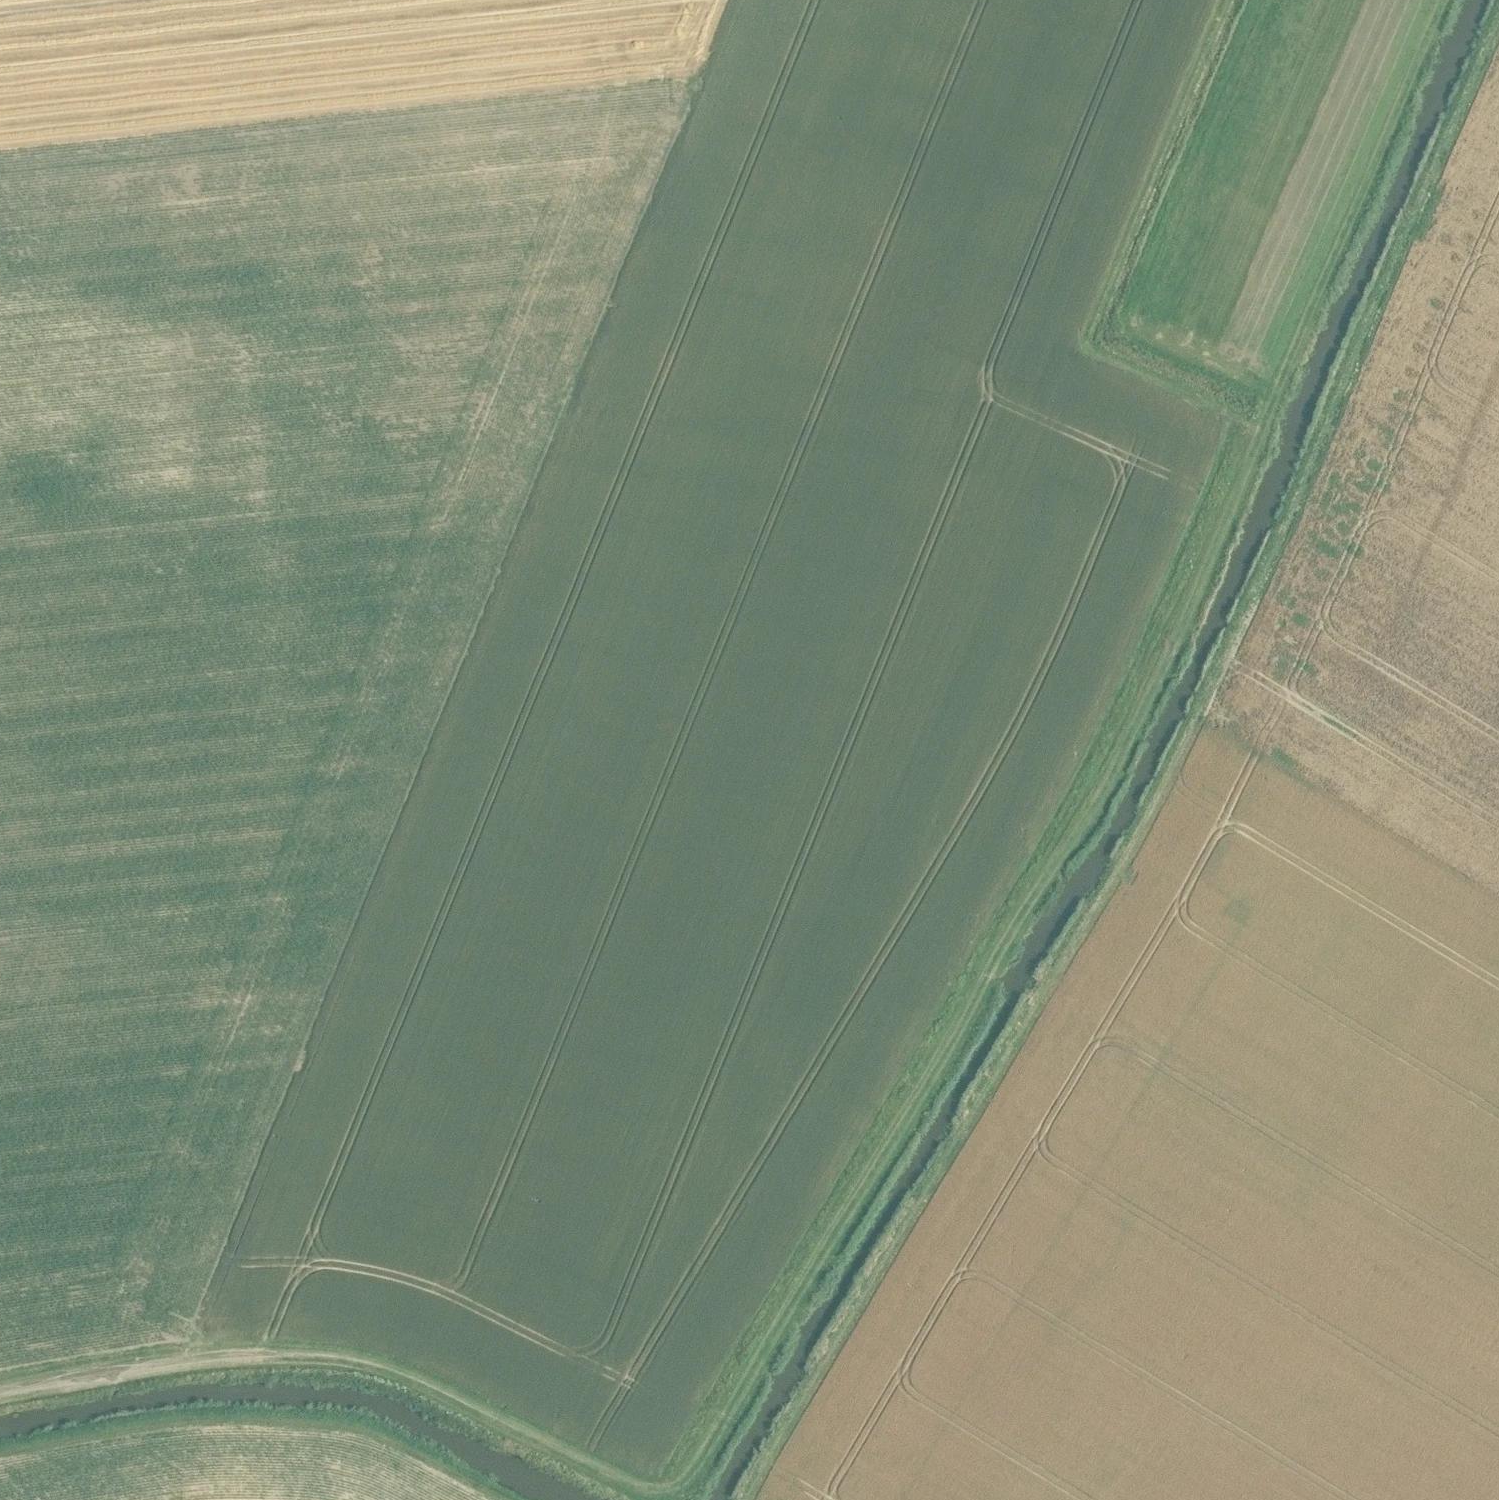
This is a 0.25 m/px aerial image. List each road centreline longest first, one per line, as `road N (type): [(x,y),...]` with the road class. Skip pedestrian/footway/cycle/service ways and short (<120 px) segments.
road 1 (track): [(1446,0),(1102,787),(682,1484),(661,1499),(630,1492),(403,1380),(155,1380),(0,1405)]

